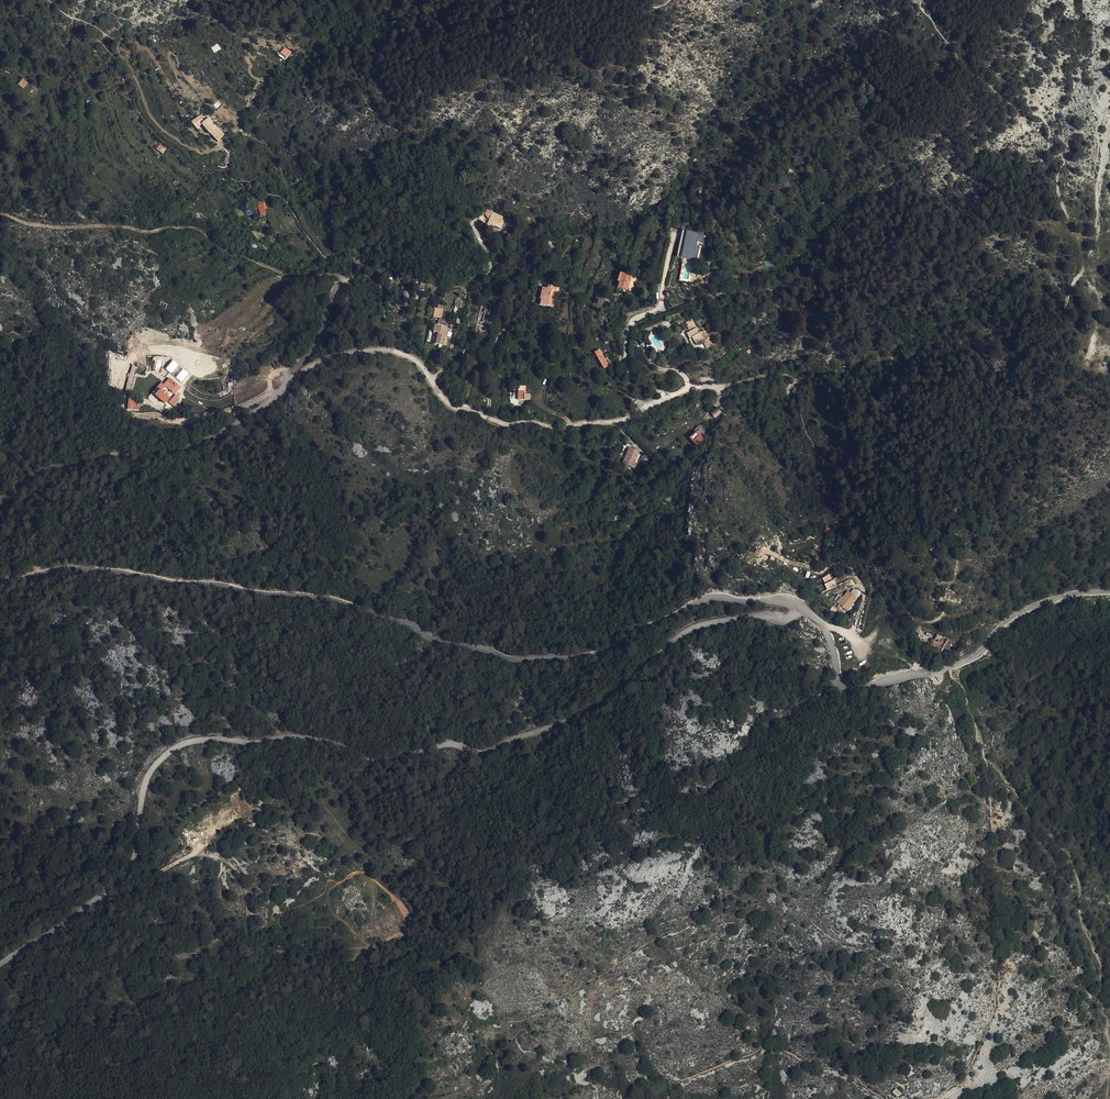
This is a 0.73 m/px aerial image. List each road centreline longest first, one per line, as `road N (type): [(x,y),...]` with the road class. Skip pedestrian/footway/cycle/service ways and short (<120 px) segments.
road 1 (unclassified): [(800,607),(785,619),(690,628),(605,701),(488,750),(439,745),(388,760),(302,736),(185,743),(148,774),(131,865),(73,920),(0,965)]
road 2 (tertiary): [(0,583),(88,569),(323,599),(405,624),(432,641),(515,660),(608,651),(711,597),(800,607)]
road 3 (tertiary): [(800,607),(824,626),(838,680),(851,690),(962,662),(1011,616),(1038,603),(1109,591)]
road 4 (track): [(0,214),(41,225),(198,228),(221,248),(284,274),(341,278),(337,288)]
road 5 (unclassified): [(0,505),(41,470),(198,445),(269,402),(289,378)]
road 6 (track): [(248,916),(231,863),(195,852),(97,899)]
road 7 (track): [(485,416),(485,371),(511,320),(522,269),(540,250)]
road 8 (track): [(431,380),(449,362),(466,292),(491,266),(474,225)]

